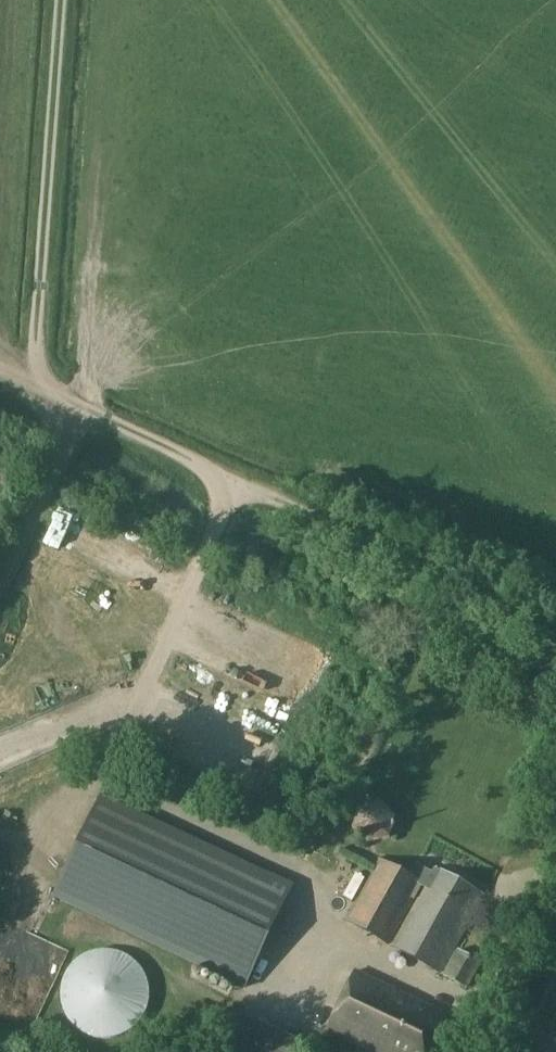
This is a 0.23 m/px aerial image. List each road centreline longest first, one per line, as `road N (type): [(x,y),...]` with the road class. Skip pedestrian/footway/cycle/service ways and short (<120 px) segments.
road 1 (track): [(79,411),(555,634)]
road 2 (track): [(59,0),(33,341),(45,396)]
road 3 (track): [(455,1051),(555,840)]
road 4 (track): [(0,585),(79,411)]
road 5 (track): [(0,829),(47,846),(106,779)]

